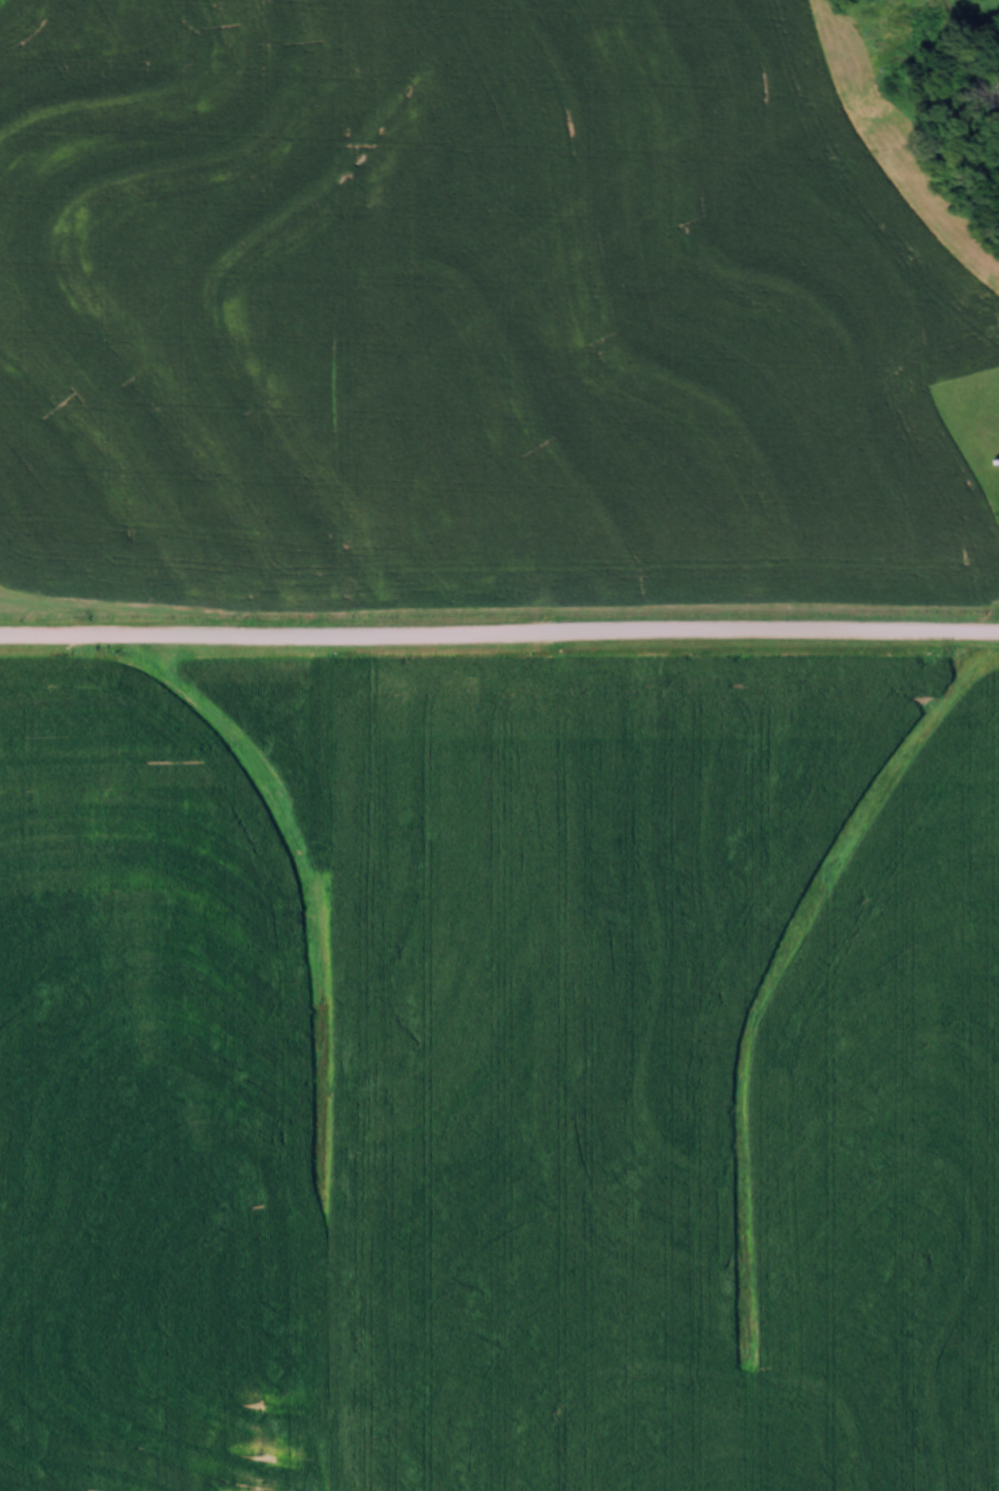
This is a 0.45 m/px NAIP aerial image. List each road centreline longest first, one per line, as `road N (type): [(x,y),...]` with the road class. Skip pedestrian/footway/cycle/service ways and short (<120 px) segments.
road 1 (residential): [(0,637),(998,632)]

